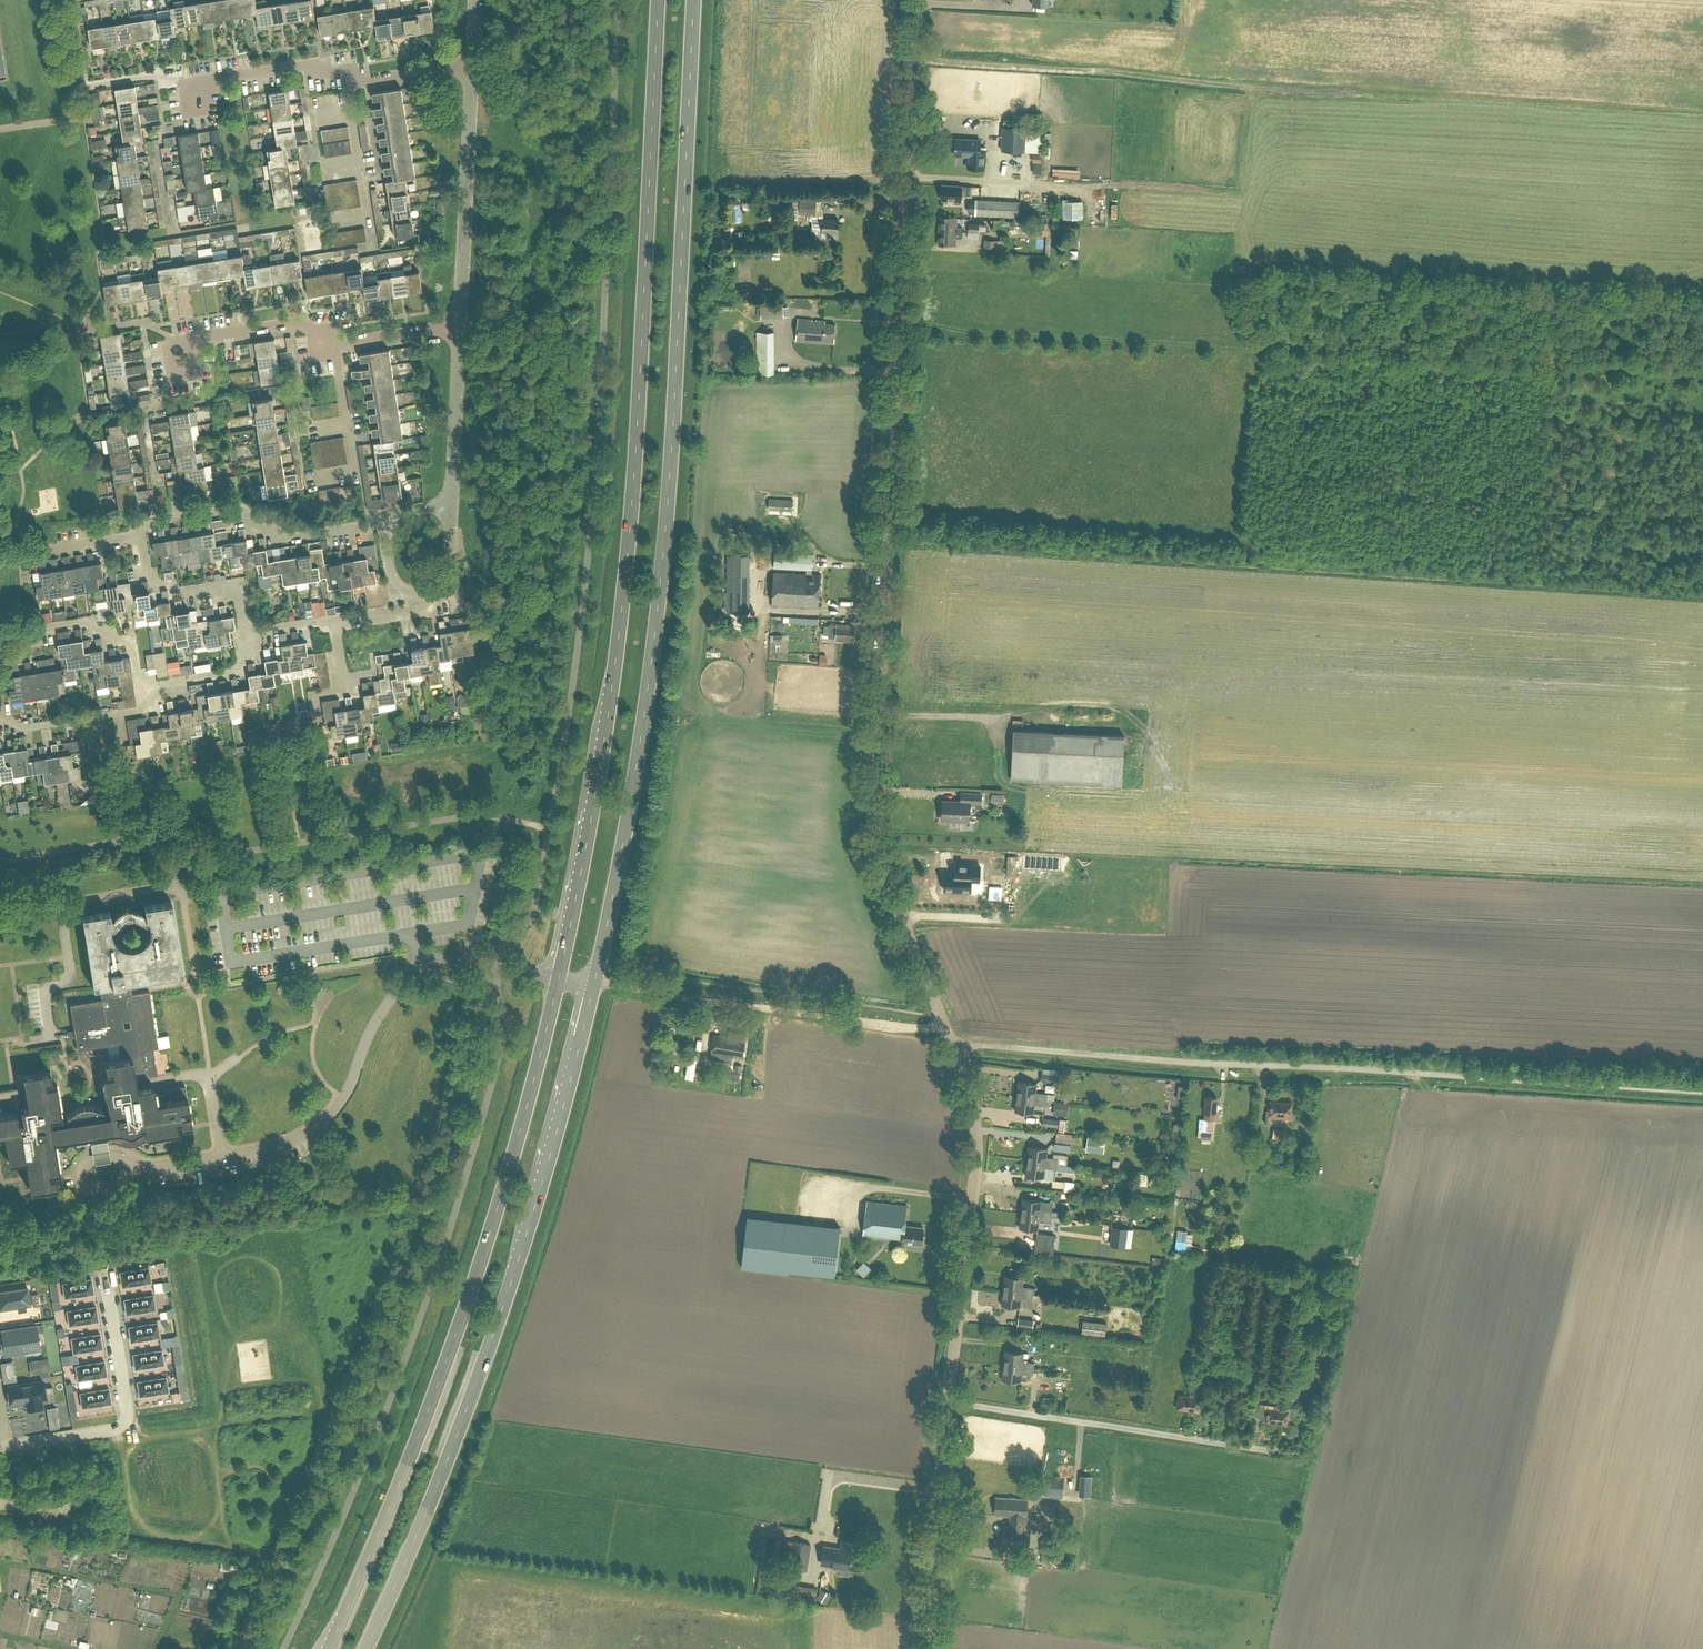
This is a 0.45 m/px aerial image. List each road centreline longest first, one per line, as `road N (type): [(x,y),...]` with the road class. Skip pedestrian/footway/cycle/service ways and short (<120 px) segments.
road 1 (unclassified): [(955,1048),(893,897),(878,814),(918,0)]
road 2 (primary): [(595,982),(653,656),(694,0)]
road 3 (primary): [(658,0),(633,497),(608,721),(559,977)]
road 4 (primary): [(559,977),(506,1185),(443,1373),(328,1648)]
road 5 (primary): [(367,1648),(420,1531),(521,1256),(595,982)]
road 6 (unclassified): [(1458,1076),(955,1048)]
road 7 (unclassified): [(947,1401),(978,1142),(955,1048)]
road 8 (residential): [(947,1401),(1283,1453)]
road 9 (track): [(652,992),(924,1029),(946,1024)]
road 10 (residential): [(2,1445),(124,1425),(104,1269)]
road 11 (residential): [(140,537),(138,525),(235,512),(288,539),(384,523)]
road 12 (unclassified): [(460,328),(473,62)]
road 13 (unclassified): [(930,1648),(947,1401)]
road 14 (residential): [(345,72),(373,246),(361,248)]
road 15 (residential): [(245,635),(238,585),(185,592),(146,576),(140,537)]
road 16 (residential): [(0,636),(87,622),(134,647),(140,687)]
road 17 (residential): [(183,366),(182,345),(208,338),(303,323),(336,341)]
road 18 (unclassified): [(451,507),(460,328)]
road 19 (residential): [(336,341),(354,472),(311,481)]
road 20 (residential): [(0,719),(20,729),(143,709),(140,687)]
road 21 (residential): [(345,72),(303,67),(214,79),(197,93)]
road 22 (residential): [(0,559),(140,537)]
road 23 (residential): [(140,687),(238,671),(245,635)]
road 24 (residential): [(473,62),(366,79),(345,72)]
road 25 (residential): [(336,341),(460,328)]

